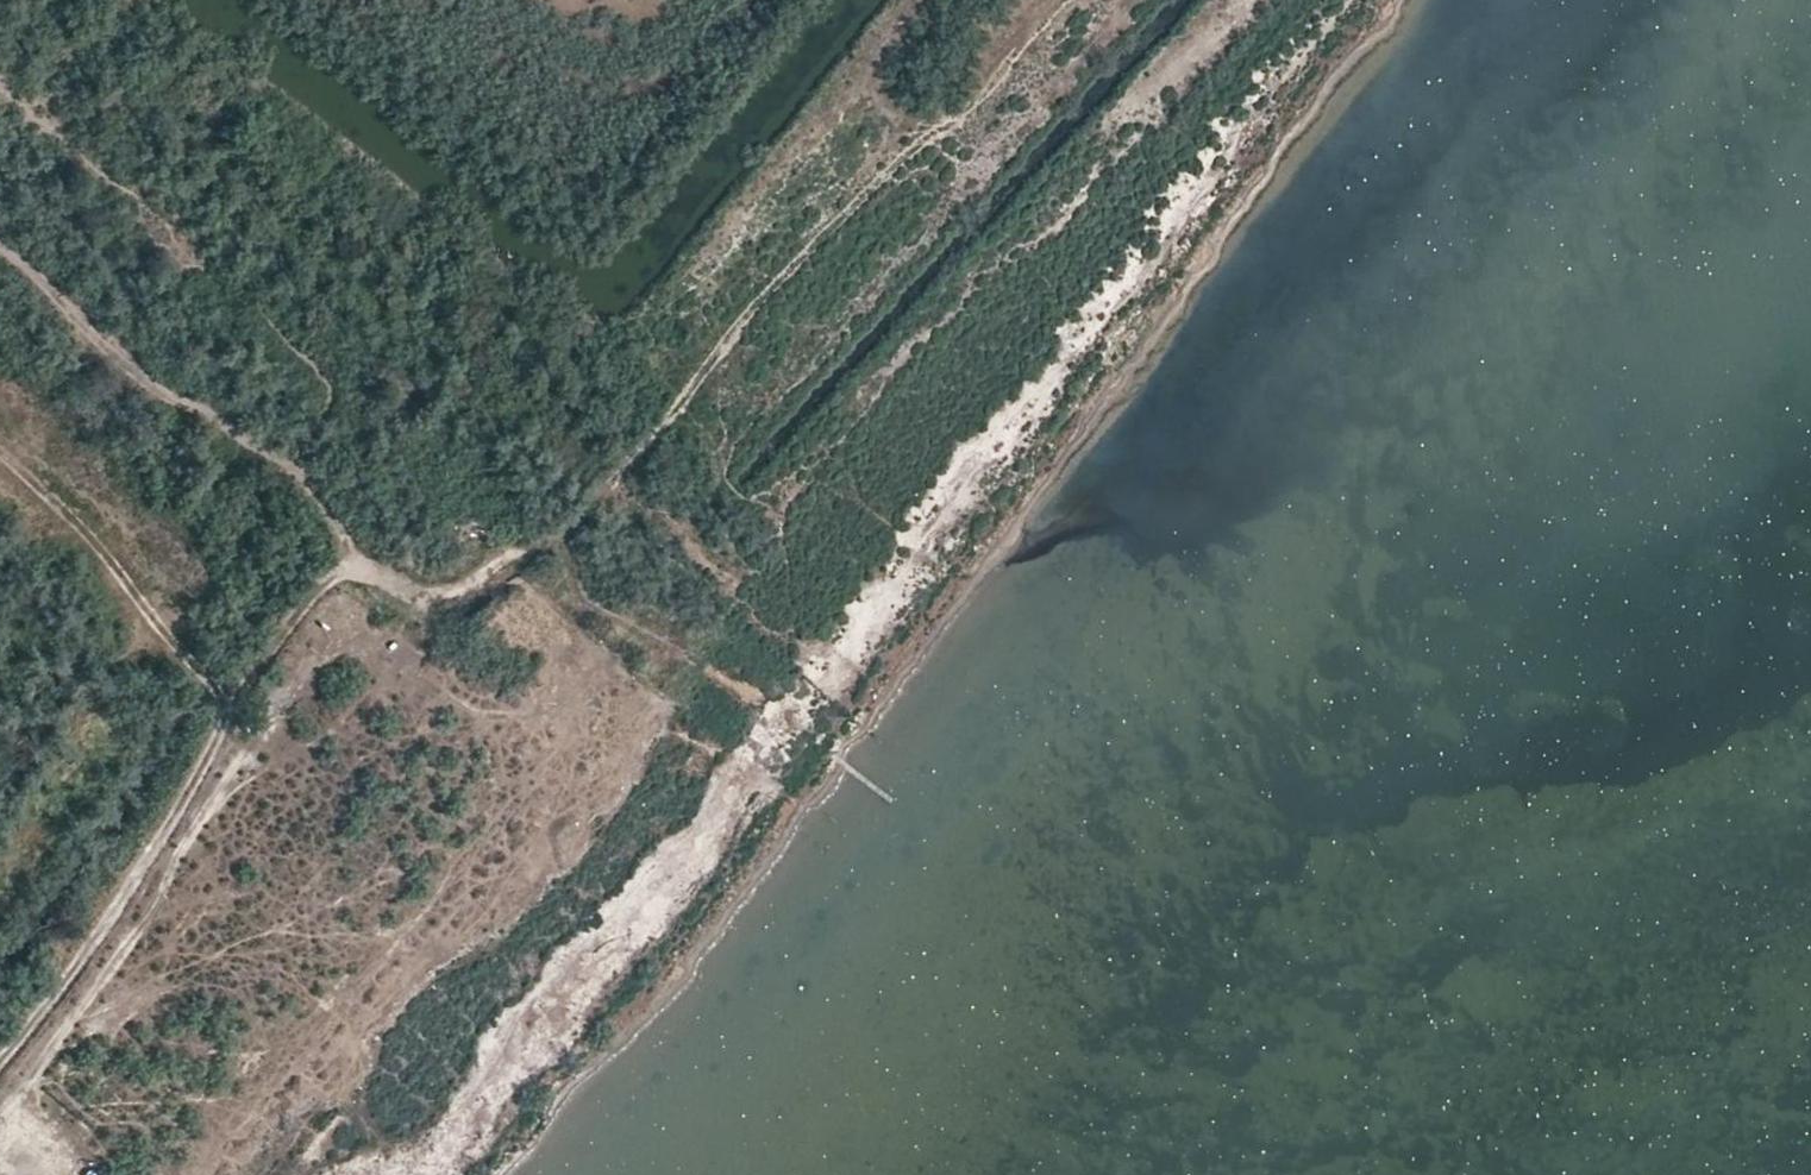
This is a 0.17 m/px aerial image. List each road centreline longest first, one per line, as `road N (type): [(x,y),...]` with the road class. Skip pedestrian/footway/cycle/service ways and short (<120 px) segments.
road 1 (track): [(0,452),(103,553),(201,671),(227,722),(97,935),(0,1061)]

